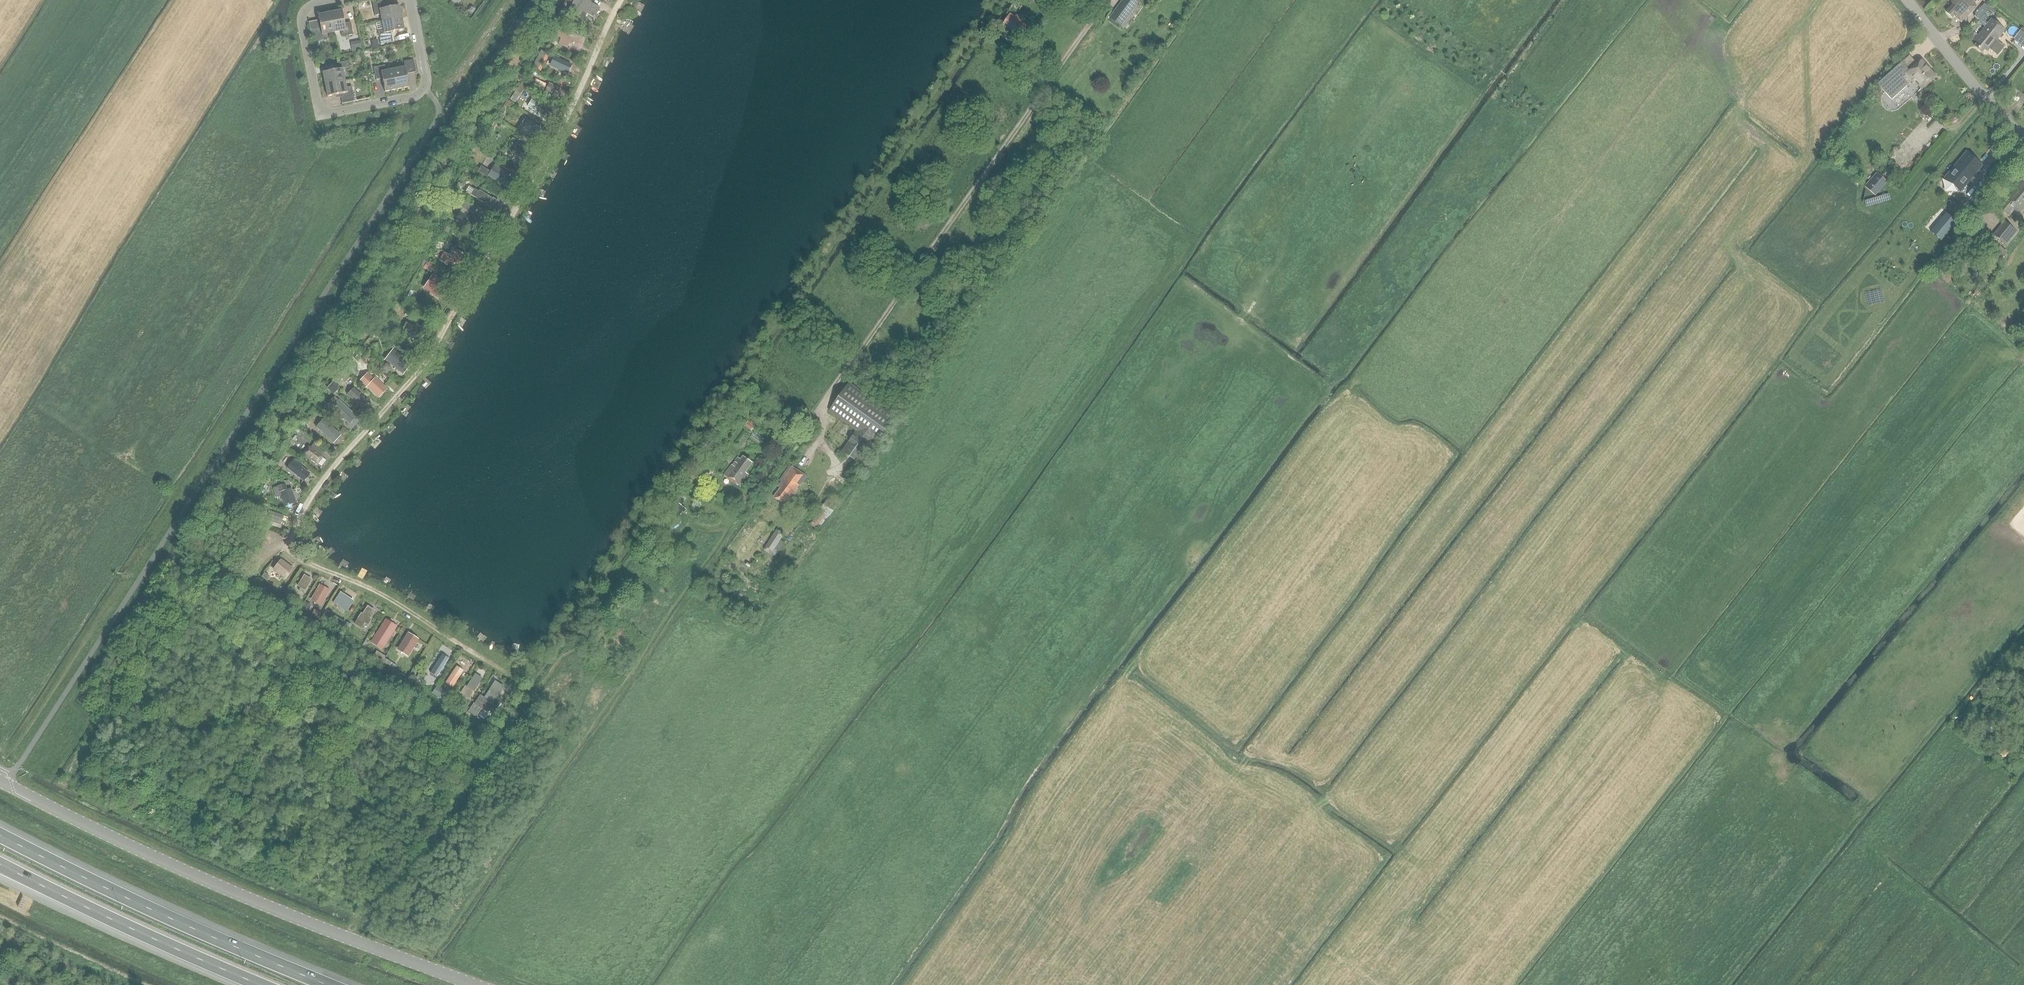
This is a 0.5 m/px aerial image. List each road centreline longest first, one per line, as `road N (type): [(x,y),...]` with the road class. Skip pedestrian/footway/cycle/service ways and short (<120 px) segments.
road 1 (track): [(484,661),(389,600),(310,566),(293,535),(328,473),(430,356),(551,146),(621,0)]
road 2 (unclassified): [(473,984),(171,865),(0,779)]
road 3 (track): [(1043,90),(811,417)]
road 4 (motorway): [(327,984),(0,835)]
road 5 (motorway): [(0,865),(261,984)]
road 6 (residential): [(423,86),(415,97),(323,113),(303,13),(340,0)]
road 7 (tertiary): [(2023,138),(1905,0)]

